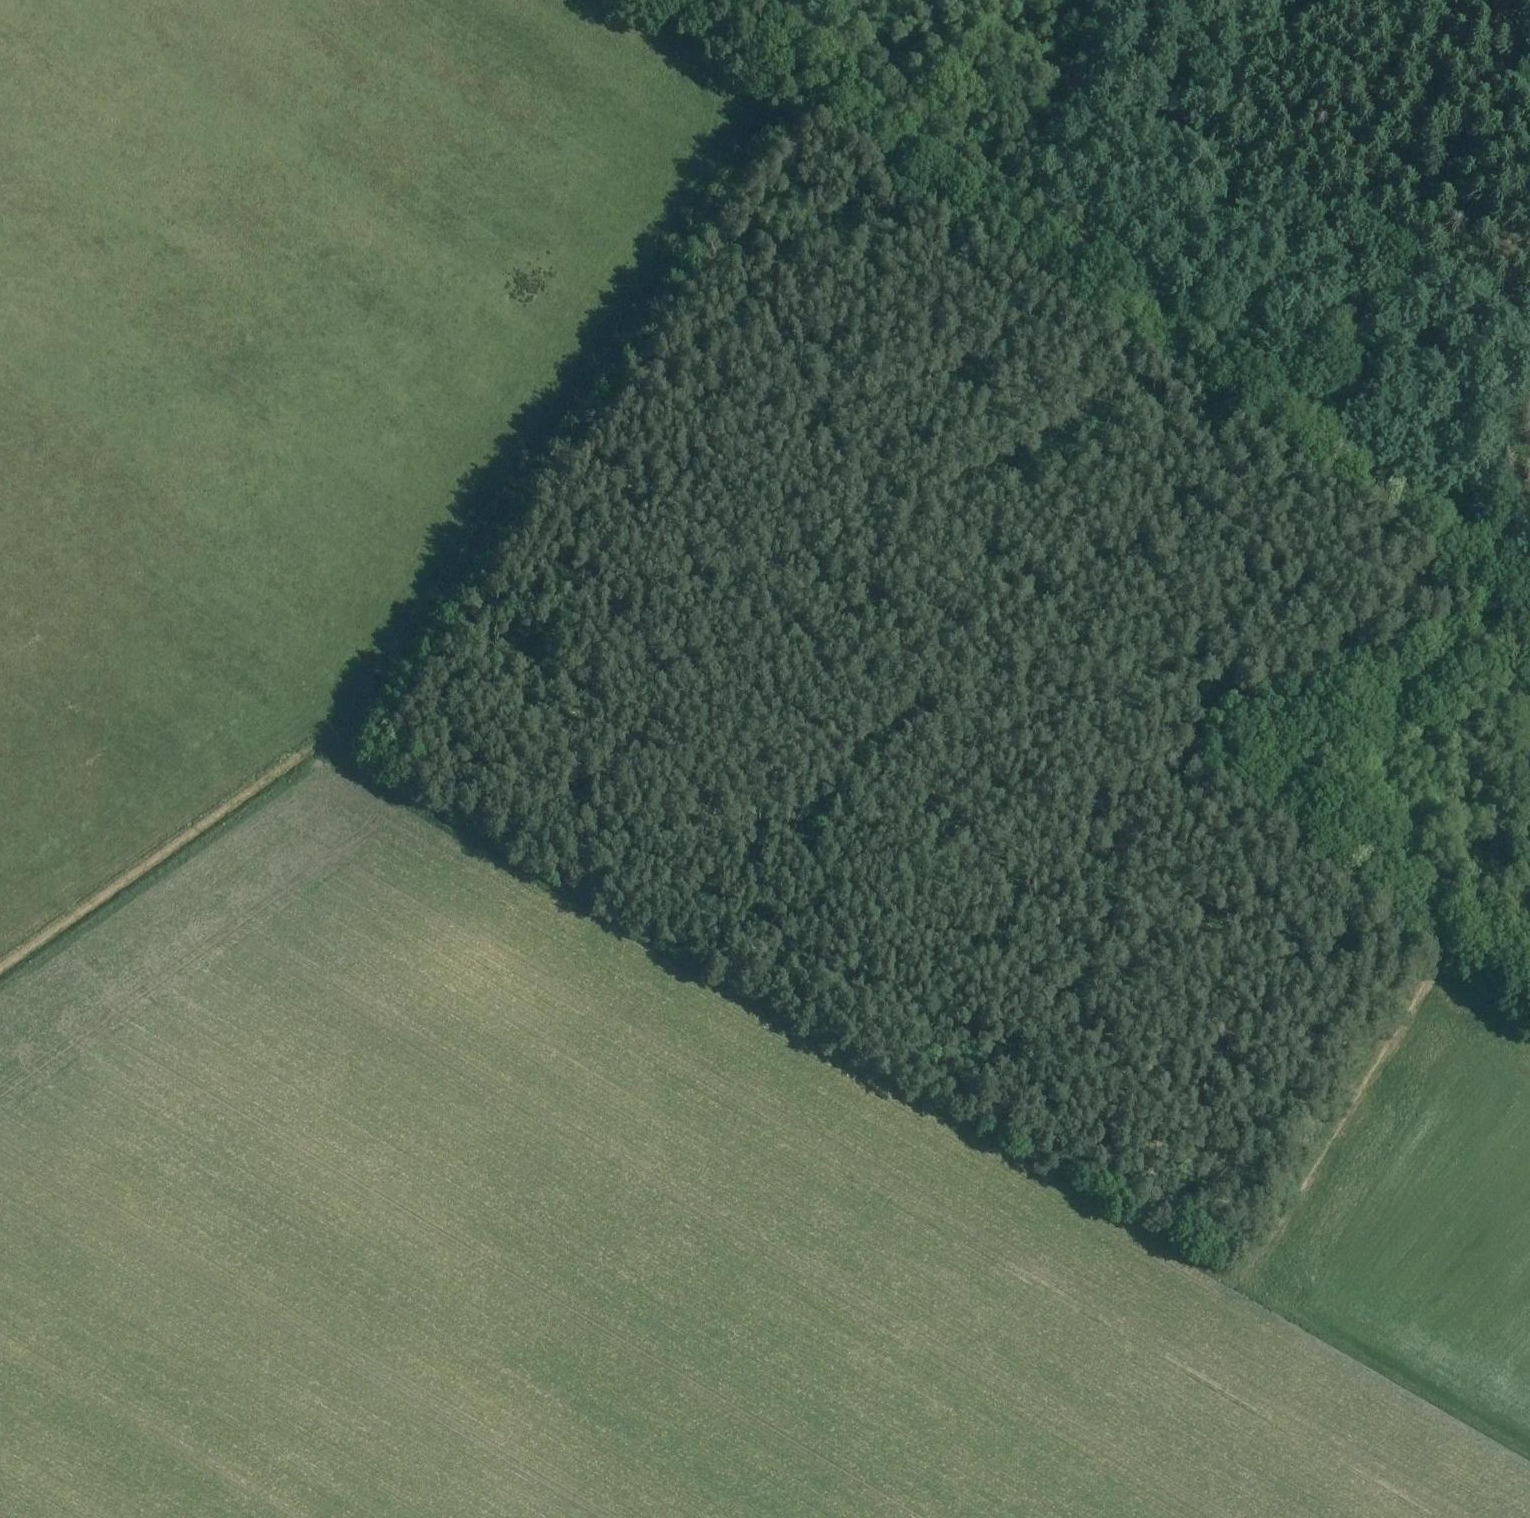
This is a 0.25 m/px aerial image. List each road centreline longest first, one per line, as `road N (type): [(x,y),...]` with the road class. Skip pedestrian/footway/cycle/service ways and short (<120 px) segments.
road 1 (track): [(1529,546),(1497,556),(1469,544),(1461,525),(1529,409)]

